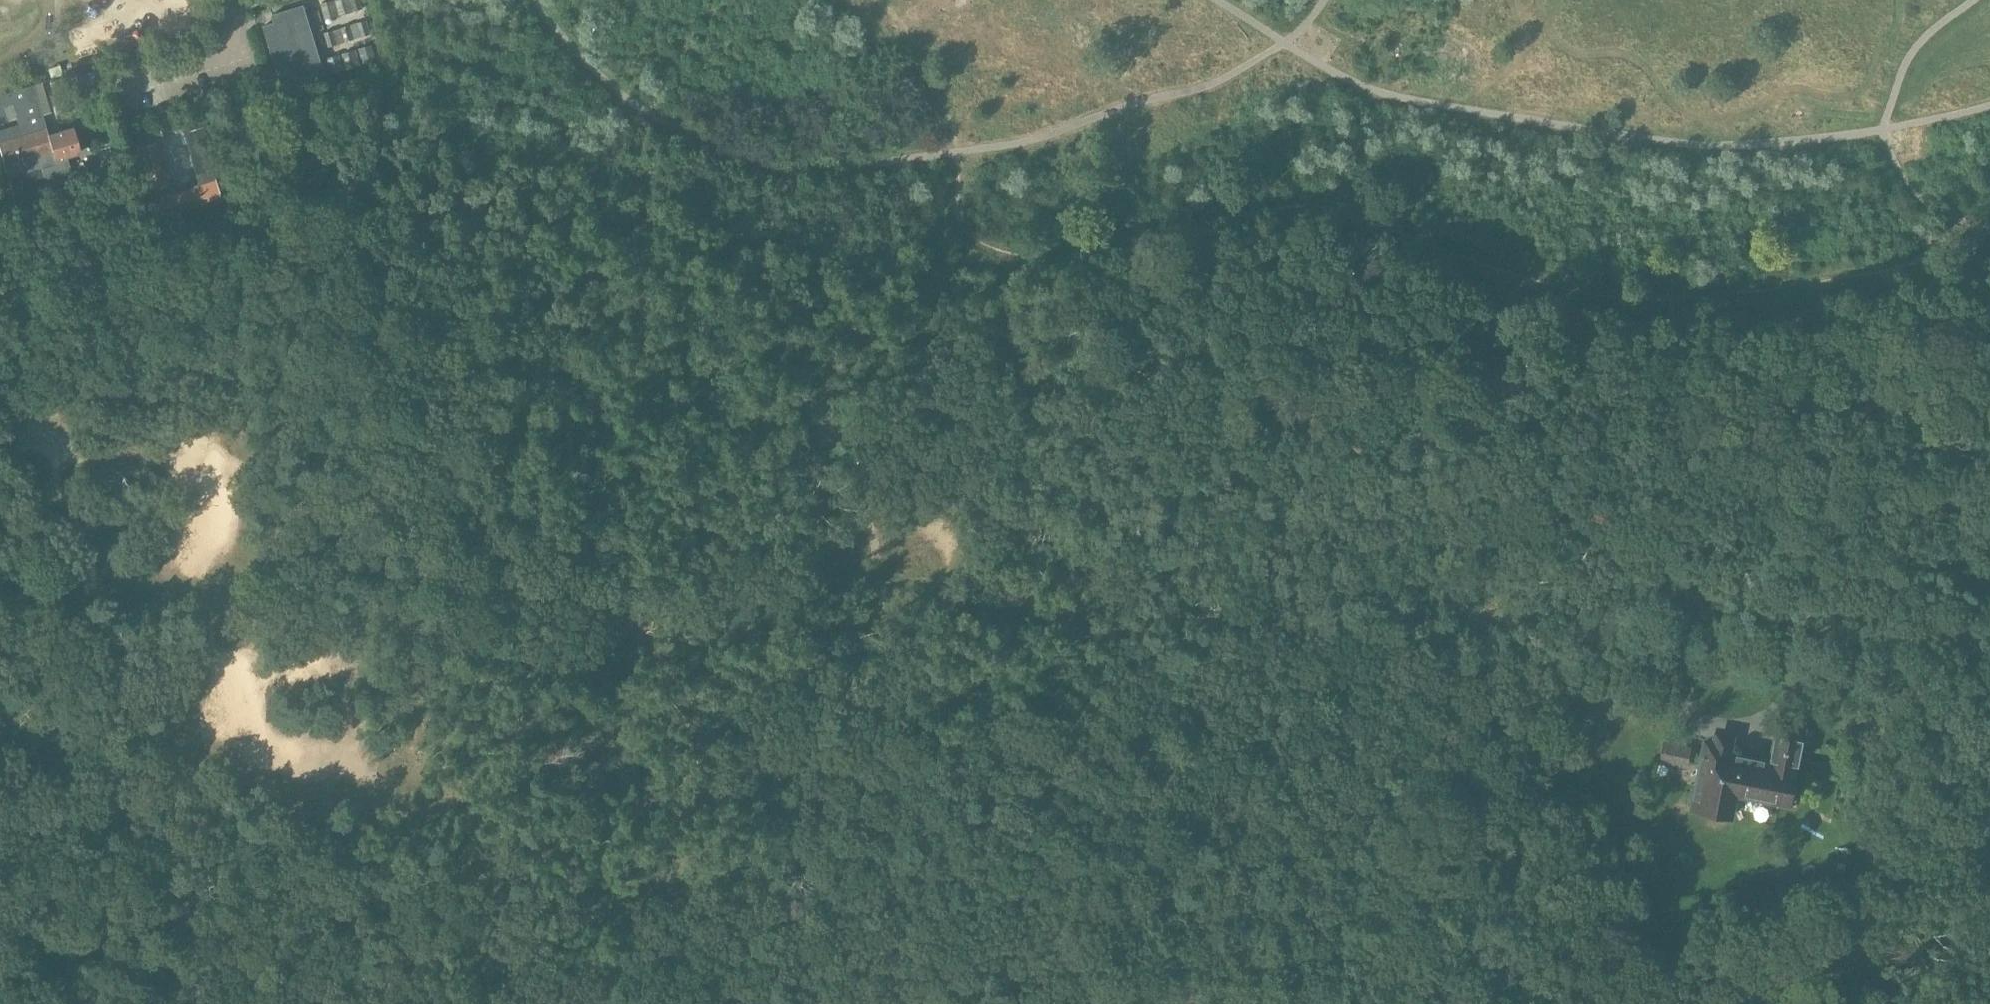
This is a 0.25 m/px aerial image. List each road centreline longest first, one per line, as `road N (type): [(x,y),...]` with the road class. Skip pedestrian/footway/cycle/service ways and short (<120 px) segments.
road 1 (unclassified): [(1873,636),(1753,604),(1721,604),(1693,617),(1701,701)]
road 2 (unclassified): [(1701,701),(1717,724),(1771,716),(1873,636)]
road 3 (unclassified): [(102,90),(243,66),(226,0)]
road 4 (unclassified): [(1989,666),(1935,641),(1873,636)]

